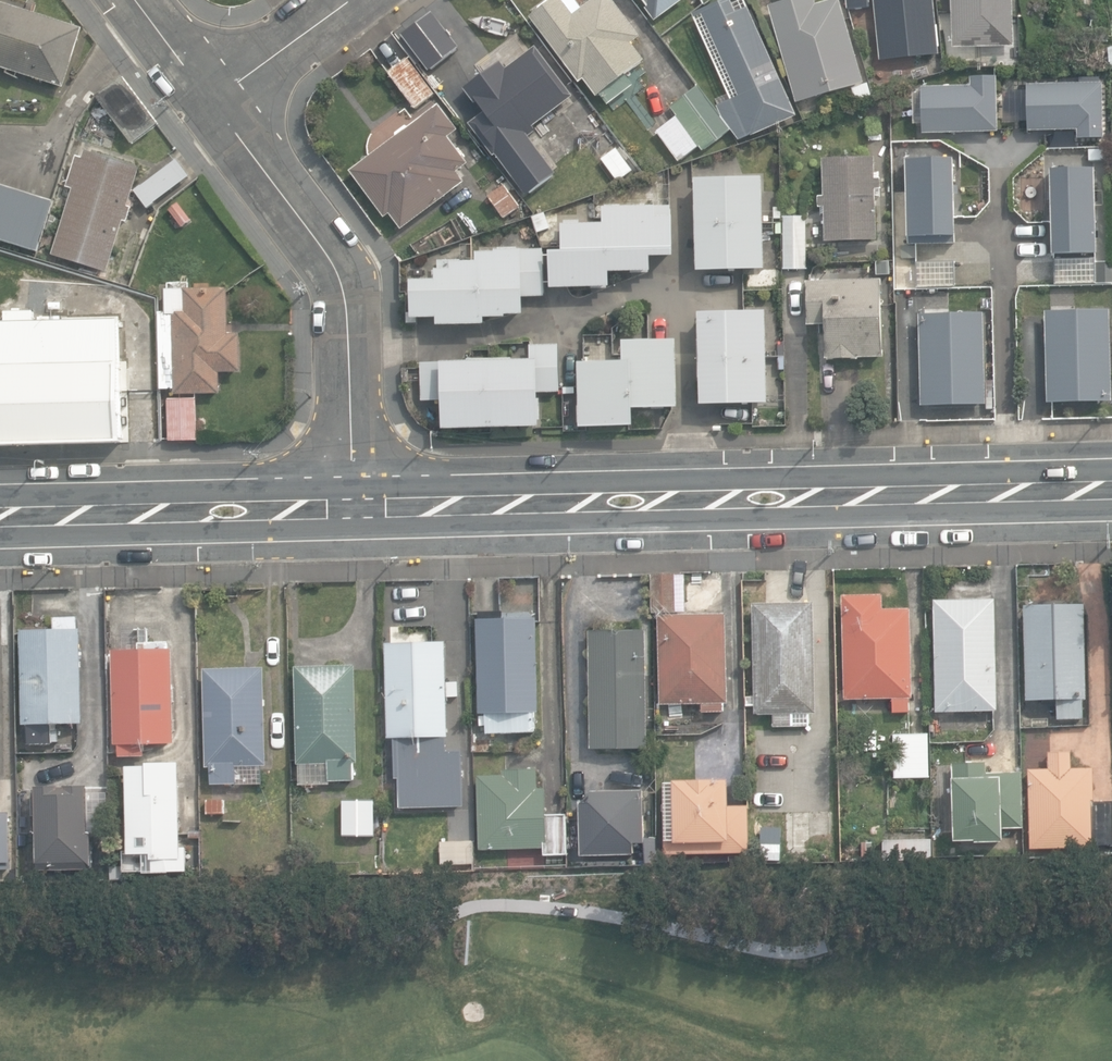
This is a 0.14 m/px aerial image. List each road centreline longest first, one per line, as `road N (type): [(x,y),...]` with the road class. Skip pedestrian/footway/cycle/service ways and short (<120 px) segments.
road 1 (secondary): [(359,510),(1111,487)]
road 2 (residential): [(213,101),(342,282),(359,510)]
road 3 (secondary): [(0,509),(359,510)]
road 4 (residential): [(213,101),(351,0)]
road 5 (residential): [(136,0),(213,101)]

